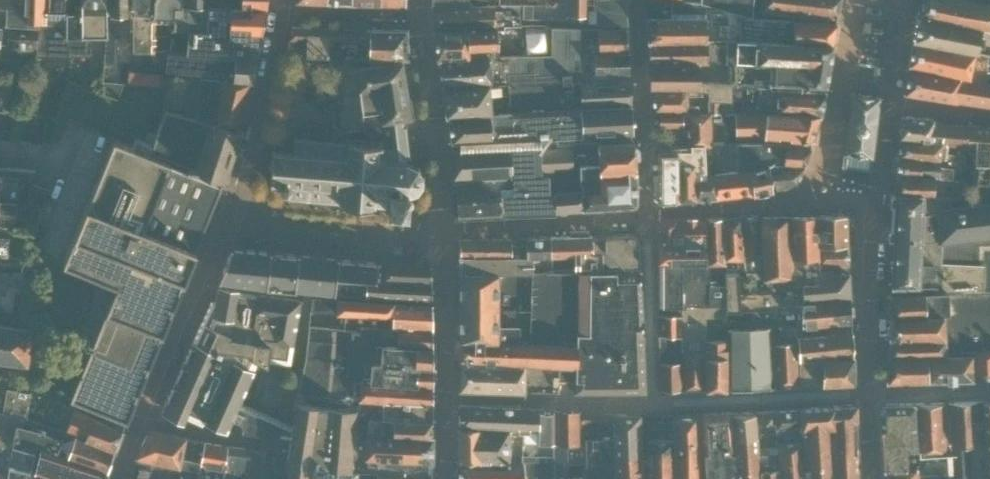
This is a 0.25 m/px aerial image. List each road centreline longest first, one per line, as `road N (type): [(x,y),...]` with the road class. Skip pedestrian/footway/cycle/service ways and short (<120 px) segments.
road 1 (residential): [(285,0),(247,173),(117,478)]
road 2 (residential): [(886,102),(869,392)]
road 3 (unclassified): [(989,388),(869,392)]

